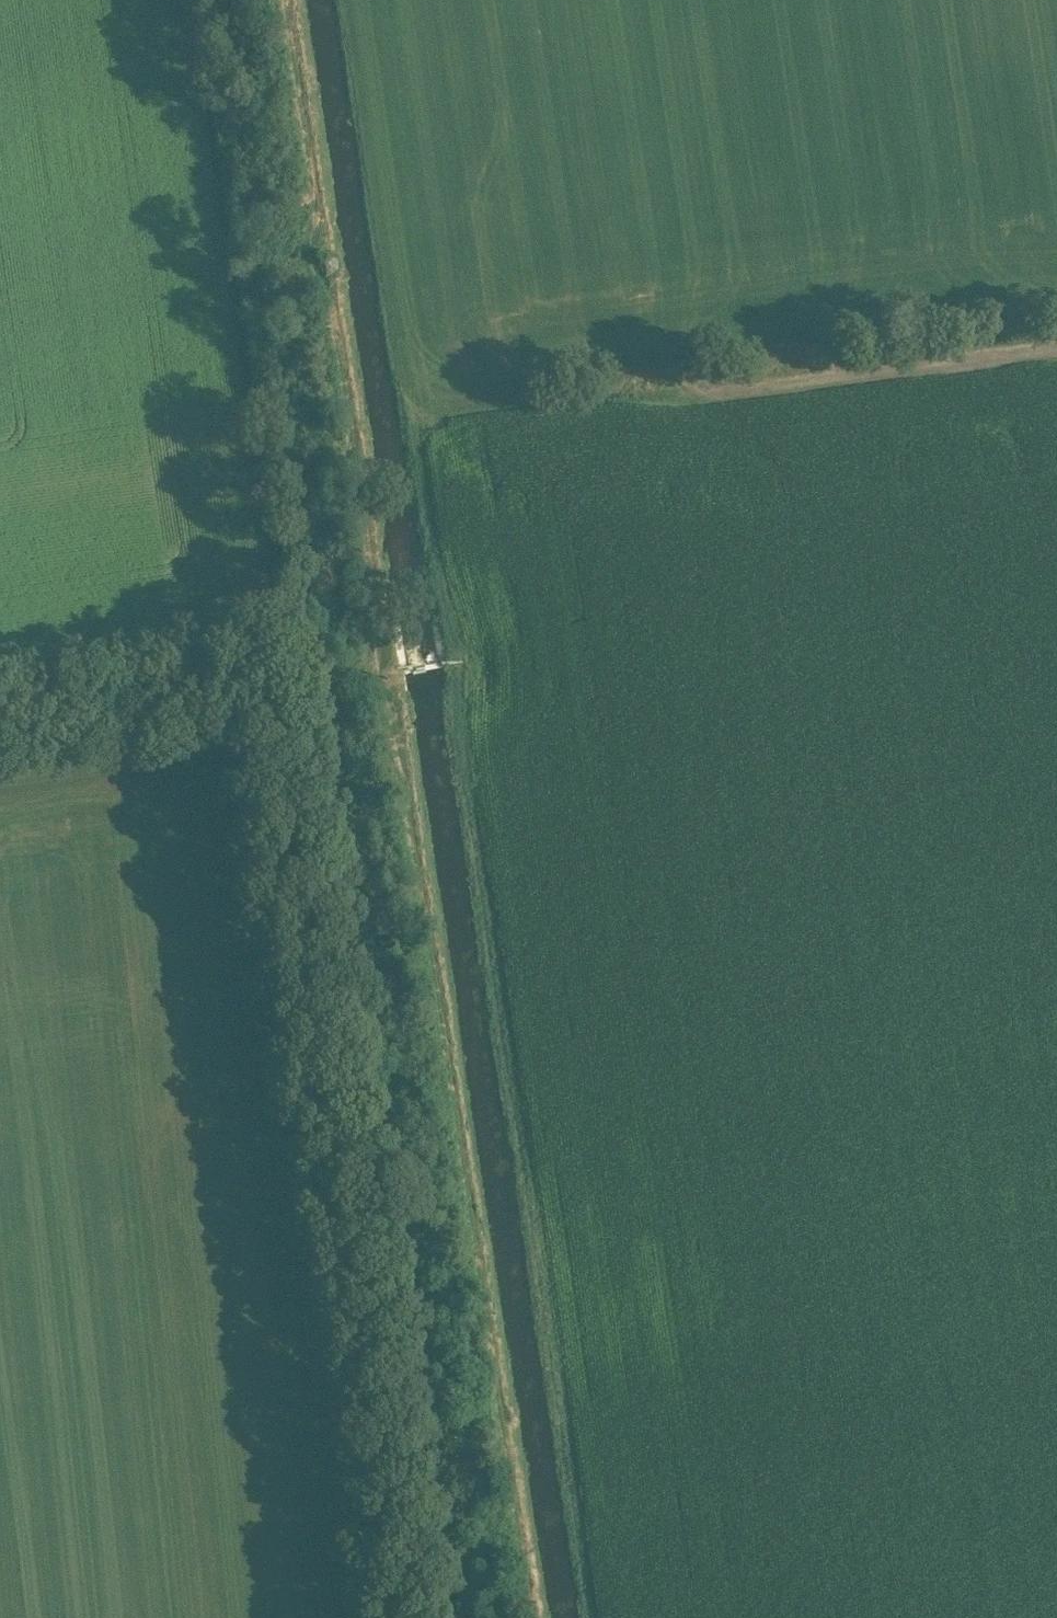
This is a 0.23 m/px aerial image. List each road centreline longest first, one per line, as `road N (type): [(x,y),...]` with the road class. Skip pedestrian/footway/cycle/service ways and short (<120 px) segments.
road 1 (track): [(290,0),(323,225),(313,250),(315,286),(334,304),(358,447),(530,1617)]
road 2 (track): [(880,367),(1056,341)]

